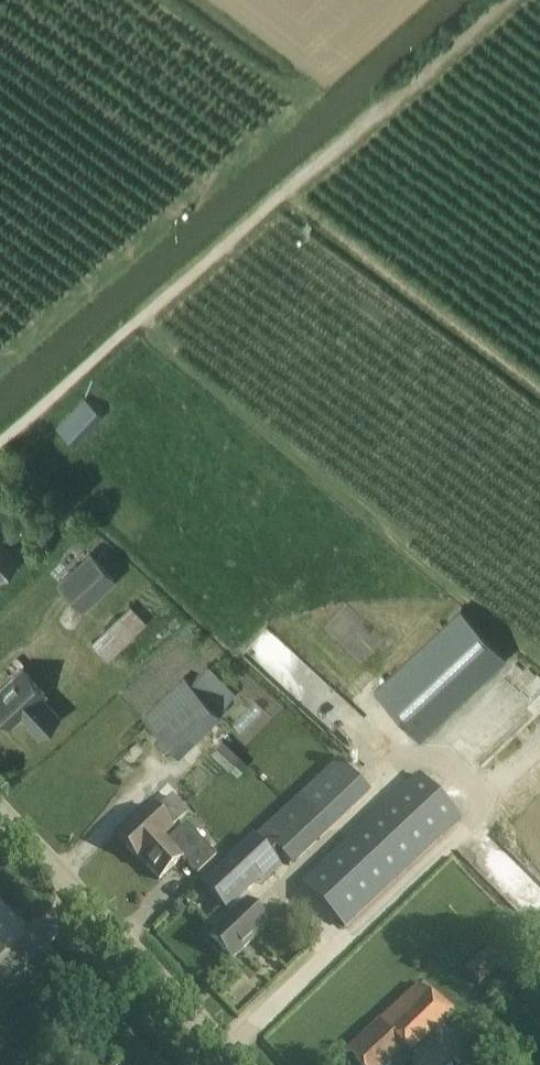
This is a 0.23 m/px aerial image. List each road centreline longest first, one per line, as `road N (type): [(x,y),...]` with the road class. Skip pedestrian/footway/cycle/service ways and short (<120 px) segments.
road 1 (track): [(0,444),(509,0)]
road 2 (tertiary): [(235,1064),(0,813)]

